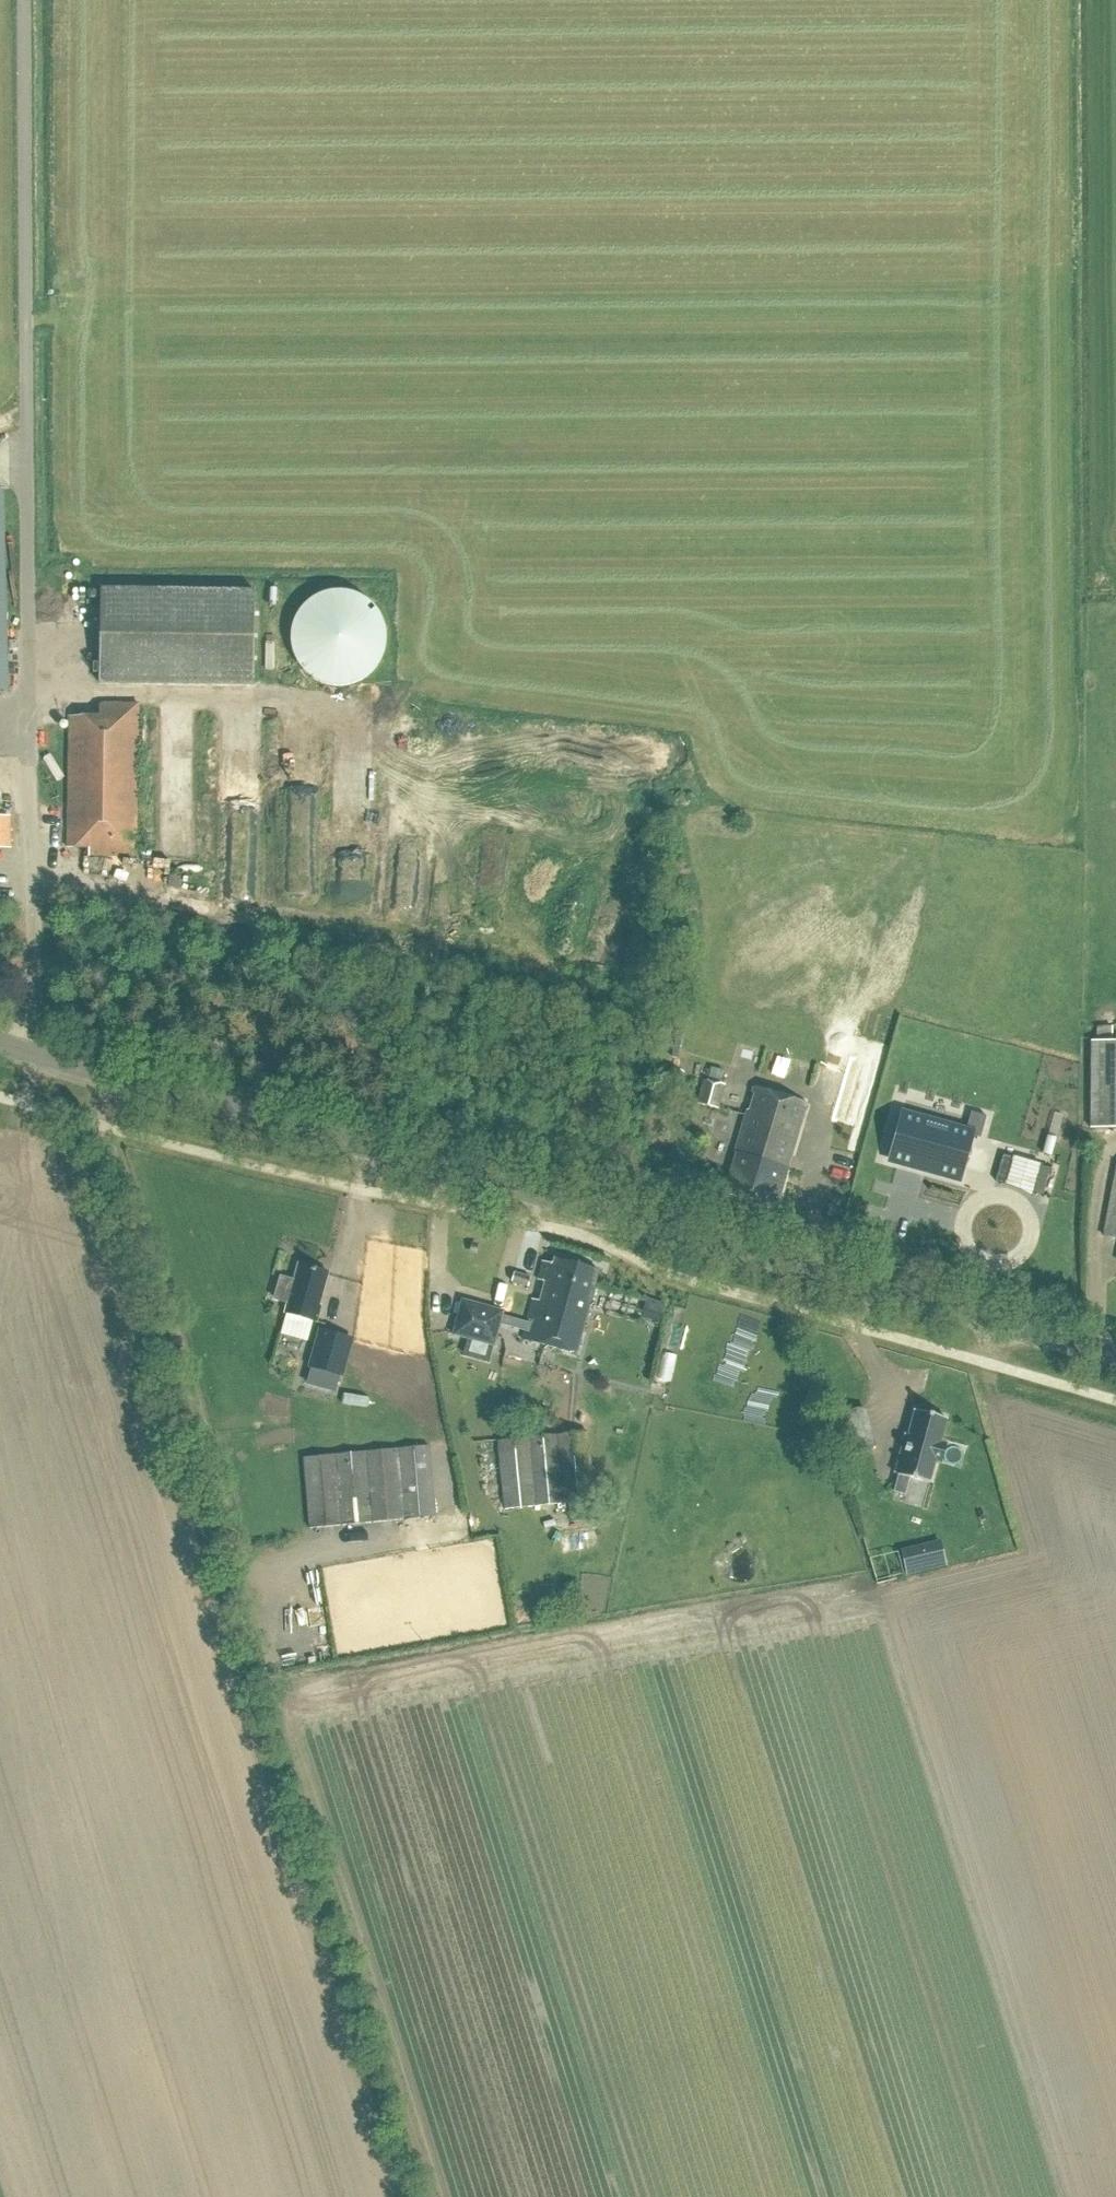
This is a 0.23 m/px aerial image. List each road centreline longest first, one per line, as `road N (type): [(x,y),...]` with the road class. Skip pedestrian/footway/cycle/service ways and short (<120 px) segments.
road 1 (secondary): [(1115,1356),(0,1045)]

